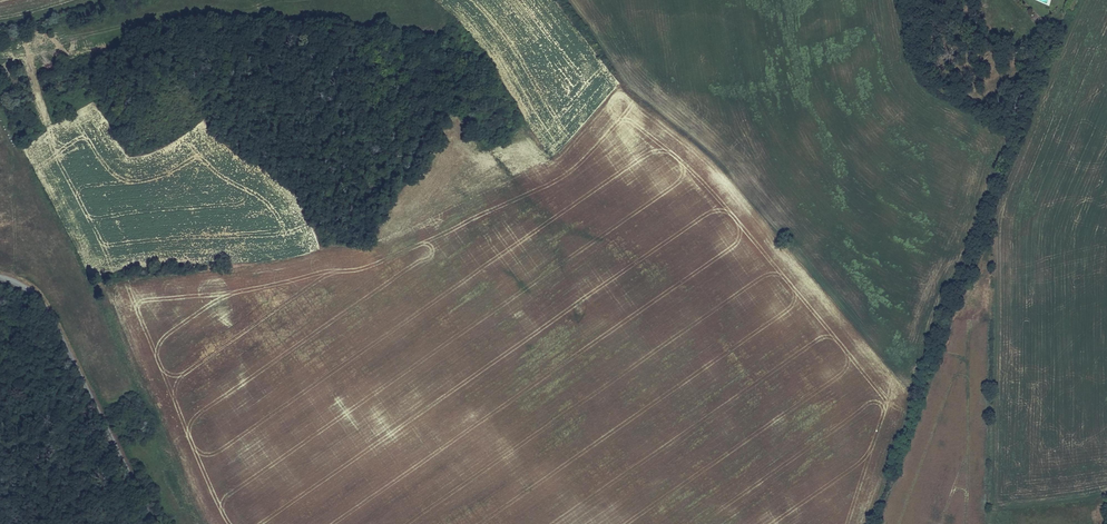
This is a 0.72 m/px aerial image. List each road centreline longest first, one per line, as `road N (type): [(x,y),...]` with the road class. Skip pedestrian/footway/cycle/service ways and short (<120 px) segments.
road 1 (tertiary): [(155,523),(52,313),(29,285),(0,275)]
road 2 (track): [(0,53),(163,10),(291,0)]

